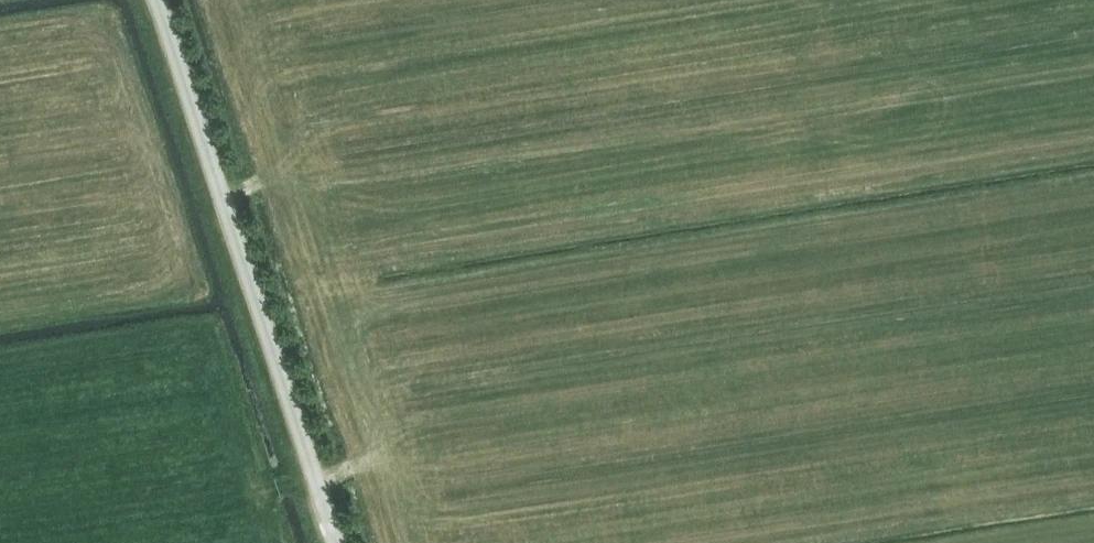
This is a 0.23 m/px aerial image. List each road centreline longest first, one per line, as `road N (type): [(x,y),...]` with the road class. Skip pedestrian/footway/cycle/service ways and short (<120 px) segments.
road 1 (unclassified): [(337,542),(158,0)]

